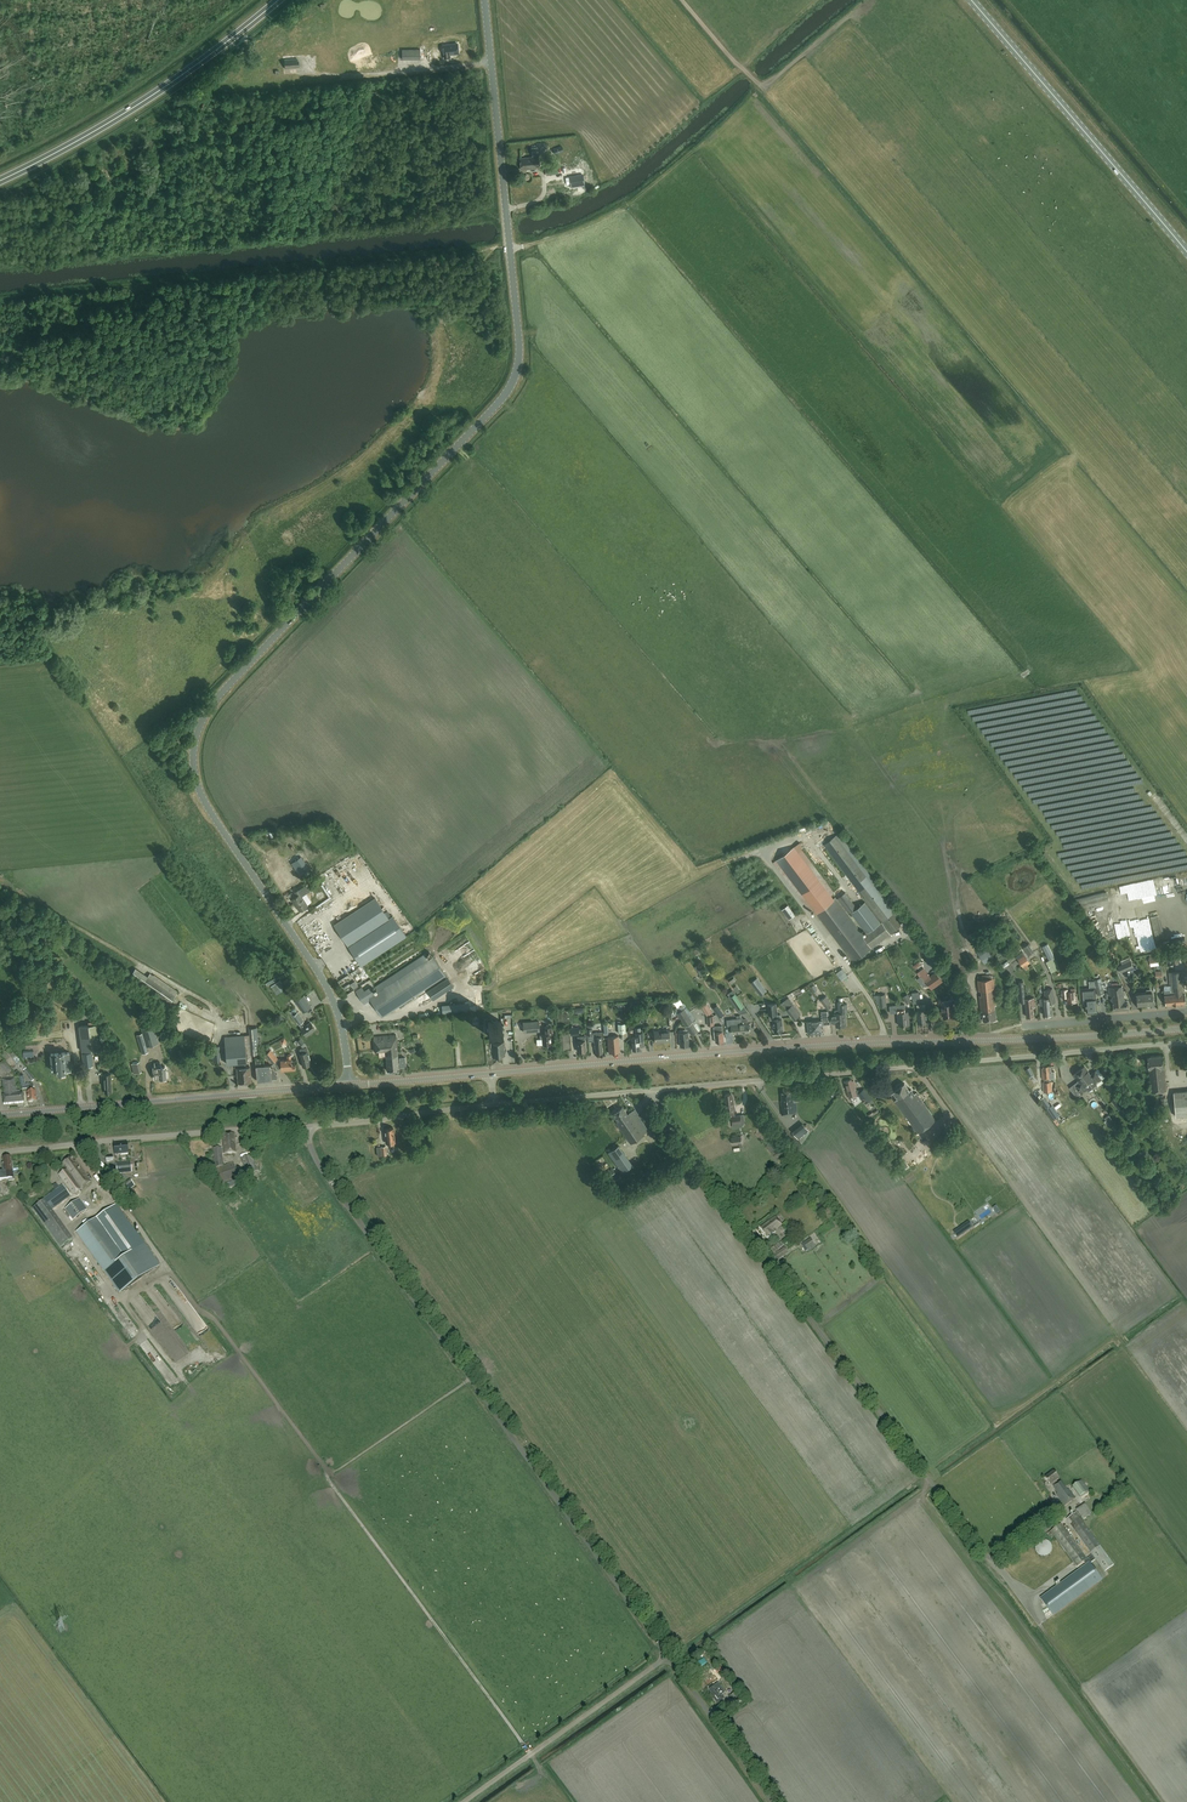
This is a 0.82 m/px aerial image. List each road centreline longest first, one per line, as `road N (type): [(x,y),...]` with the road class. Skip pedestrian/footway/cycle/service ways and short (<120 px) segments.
road 1 (unclassified): [(349,1085),(329,990),(202,797),(195,746),(229,686),(432,484),(519,369),(485,0)]
road 2 (tertiary): [(492,1073),(797,1047),(1186,1028)]
road 3 (unclassified): [(1062,1518),(1009,1556),(987,1557),(661,1115),(653,1090)]
road 4 (unclassified): [(668,1656),(327,1175),(307,1127)]
road 5 (unclassified): [(653,1090),(1186,1045)]
road 6 (track): [(200,1311),(216,1318),(332,1472),(473,1378)]
road 7 (tertiary): [(0,1115),(349,1085)]
road 8 (trunk): [(0,181),(162,89),(279,0)]
road 9 (track): [(234,1094),(211,1008),(0,885)]
road 10 (primary): [(1186,252),(971,0)]
road 11 (unclassified): [(0,1152),(307,1127)]
road 12 (unclassified): [(465,1801),(668,1656)]
road 13 (unclassified): [(307,1127),(497,1106)]
road 14 (unclassified): [(773,1801),(668,1656)]
road 15 (unclassified): [(1019,1025),(1186,1012)]
road 16 (unclassified): [(497,1106),(653,1090)]
road 17 (tertiary): [(349,1085),(492,1073)]

